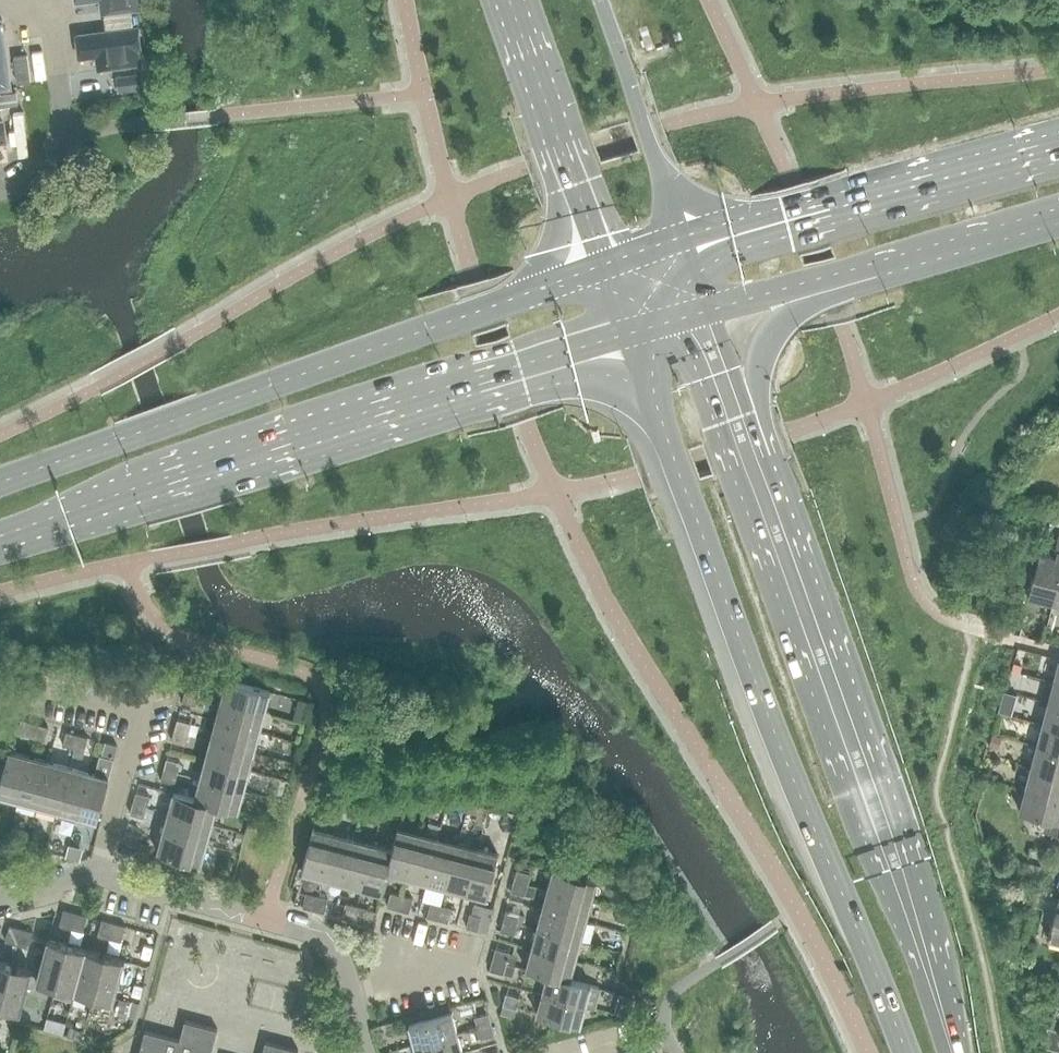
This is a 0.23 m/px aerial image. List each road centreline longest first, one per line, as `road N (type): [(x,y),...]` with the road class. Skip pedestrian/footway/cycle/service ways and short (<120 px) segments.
road 1 (primary): [(655,405),(748,666),(906,1052)]
road 2 (primary): [(953,1052),(750,457)]
road 3 (primary): [(507,301),(0,482)]
road 4 (primary): [(0,537),(470,379)]
road 5 (primary): [(1058,134),(746,220)]
road 6 (residential): [(98,873),(309,930),(336,953),(351,996)]
road 7 (primary): [(750,457),(762,410),(760,357),(778,326),(807,307),(924,263)]
road 8 (primary): [(698,313),(875,262),(924,263)]
road 9 (primary): [(470,379),(528,393),(609,375),(655,405)]
road 10 (residential): [(98,873),(147,692)]
road 11 (secondary): [(659,167),(600,0)]
road 12 (primary): [(559,142),(554,245),(507,301)]
road 13 (primary): [(470,379),(629,333)]
road 14 (residential): [(65,131),(43,25),(0,8)]
road 15 (primary): [(750,457),(698,313)]
road 16 (secondary): [(510,0),(559,142)]
road 17 (primary): [(924,263),(1058,223)]
road 18 (secondary): [(559,142),(605,265)]

